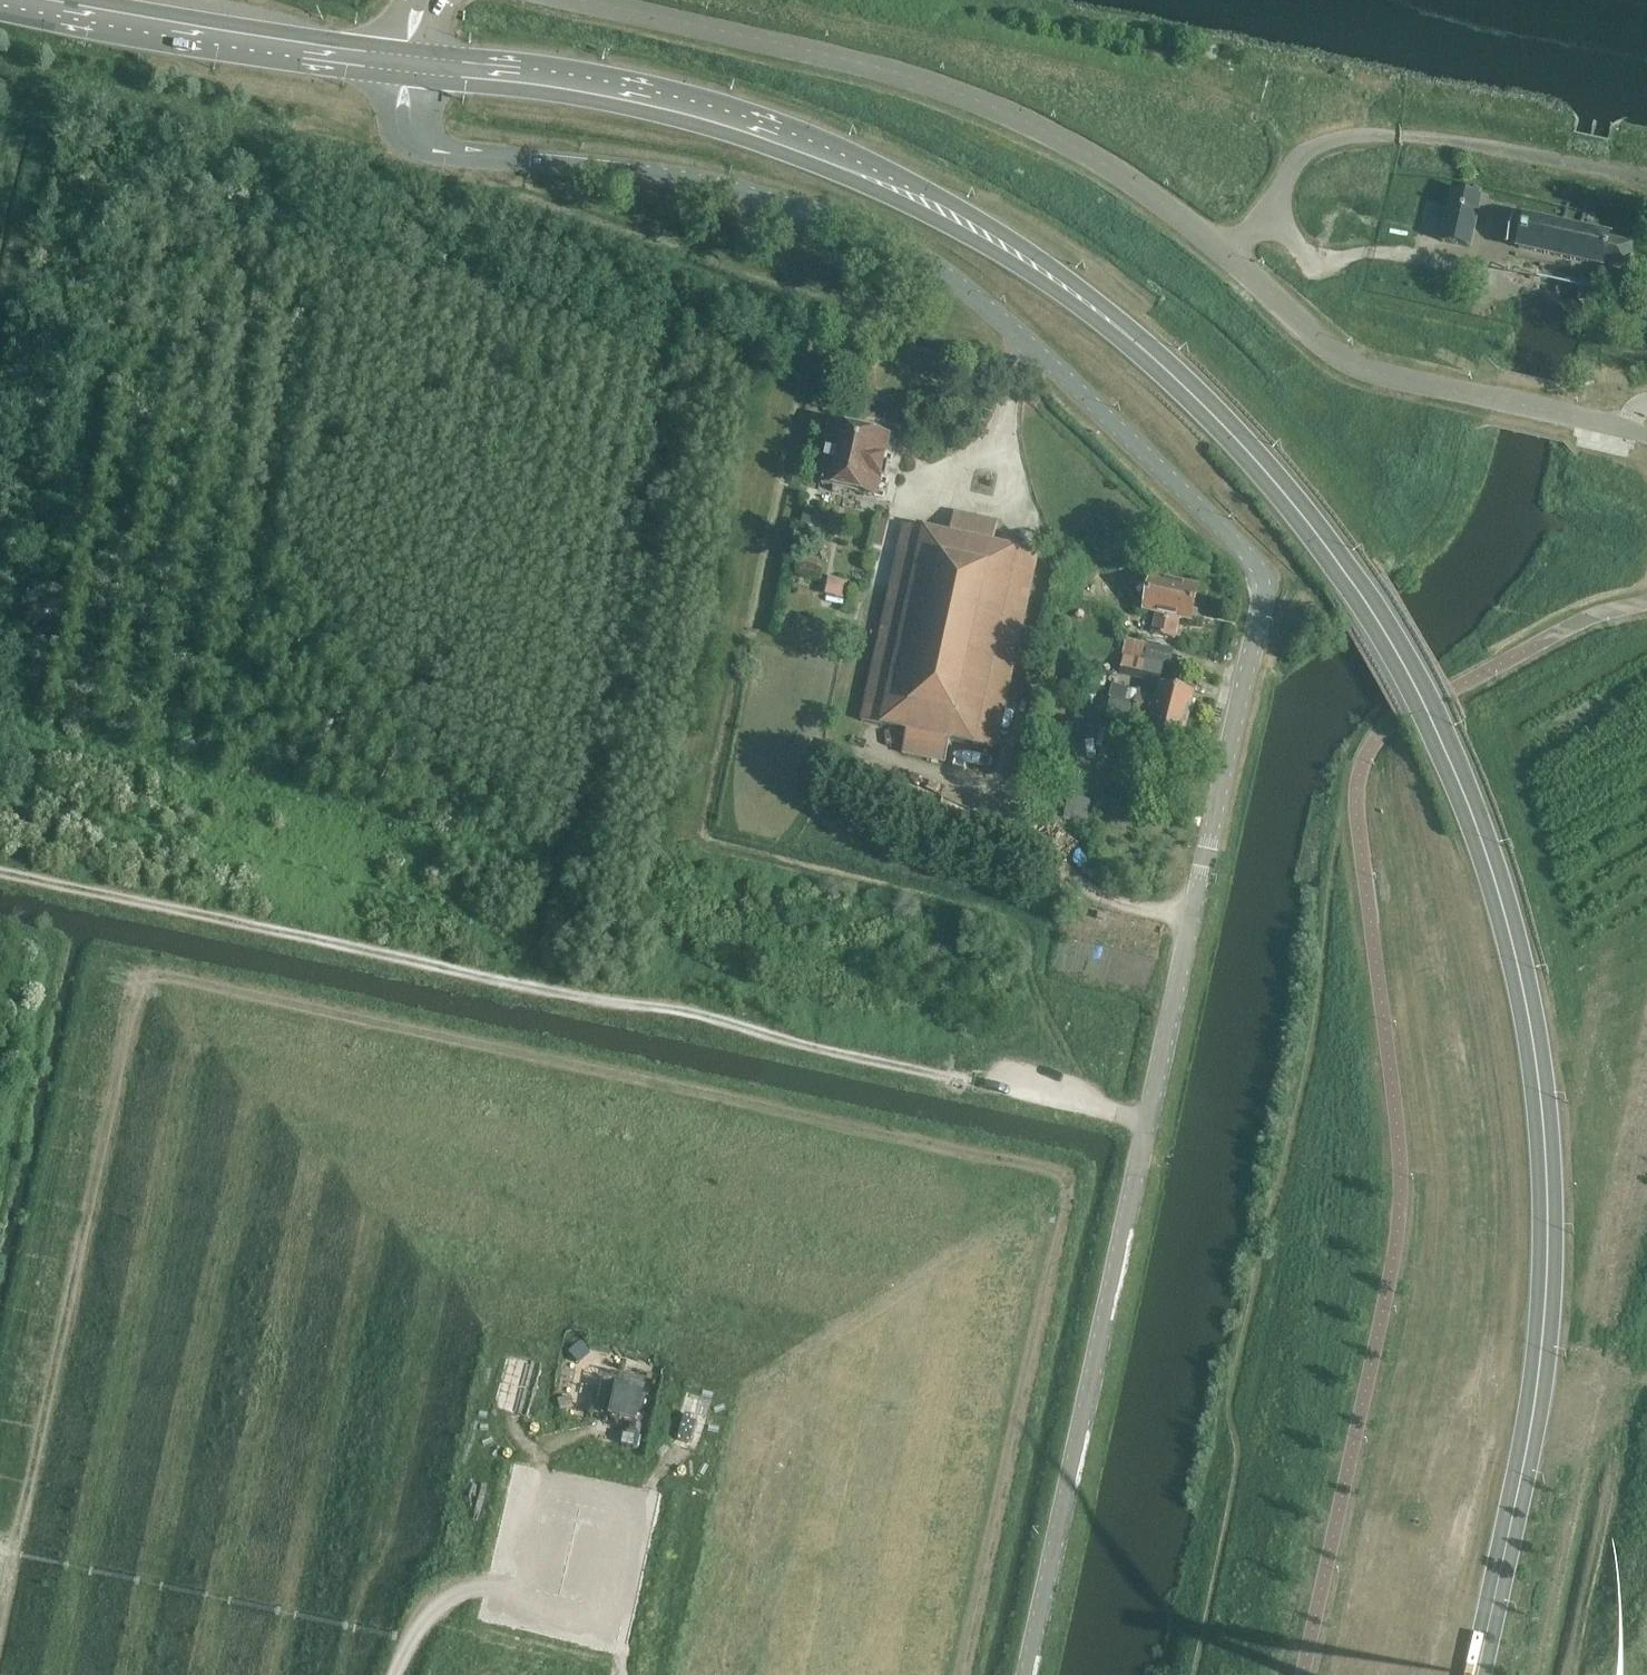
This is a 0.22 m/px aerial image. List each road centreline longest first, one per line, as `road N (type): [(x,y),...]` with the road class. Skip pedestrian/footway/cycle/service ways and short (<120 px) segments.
road 1 (primary): [(1478,1674),(1540,1368),(1549,1230),(1541,1093),(1518,964),(1475,820),(1431,719),(1357,590),(1263,468),(1153,358),(1024,259),(927,202),(790,140),(680,105),(571,82),(407,64)]
road 2 (tertiary): [(1028,1674),(1262,606),(1261,577),(1244,551),(1055,367),(928,265),(834,221),(722,187),(424,148),(404,126),(407,64)]
road 3 (track): [(0,1613),(135,1002),(142,986),(175,978),(1059,1170),(1067,1182),(1065,1213),(963,1674)]
road 4 (unclassified): [(581,0),(868,64),(1002,110),(1163,204),(1352,364),(1626,429),(1646,407)]
road 5 (track): [(0,872),(586,999),(692,1012),(1148,1121)]
road 6 (primary): [(407,64),(18,0)]
road 7 (track): [(655,1504),(634,1604),(626,1610),(468,1591),(422,1625),(396,1674)]
road 8 (track): [(985,789),(1009,820),(1065,851),(1083,893),(1192,919)]

